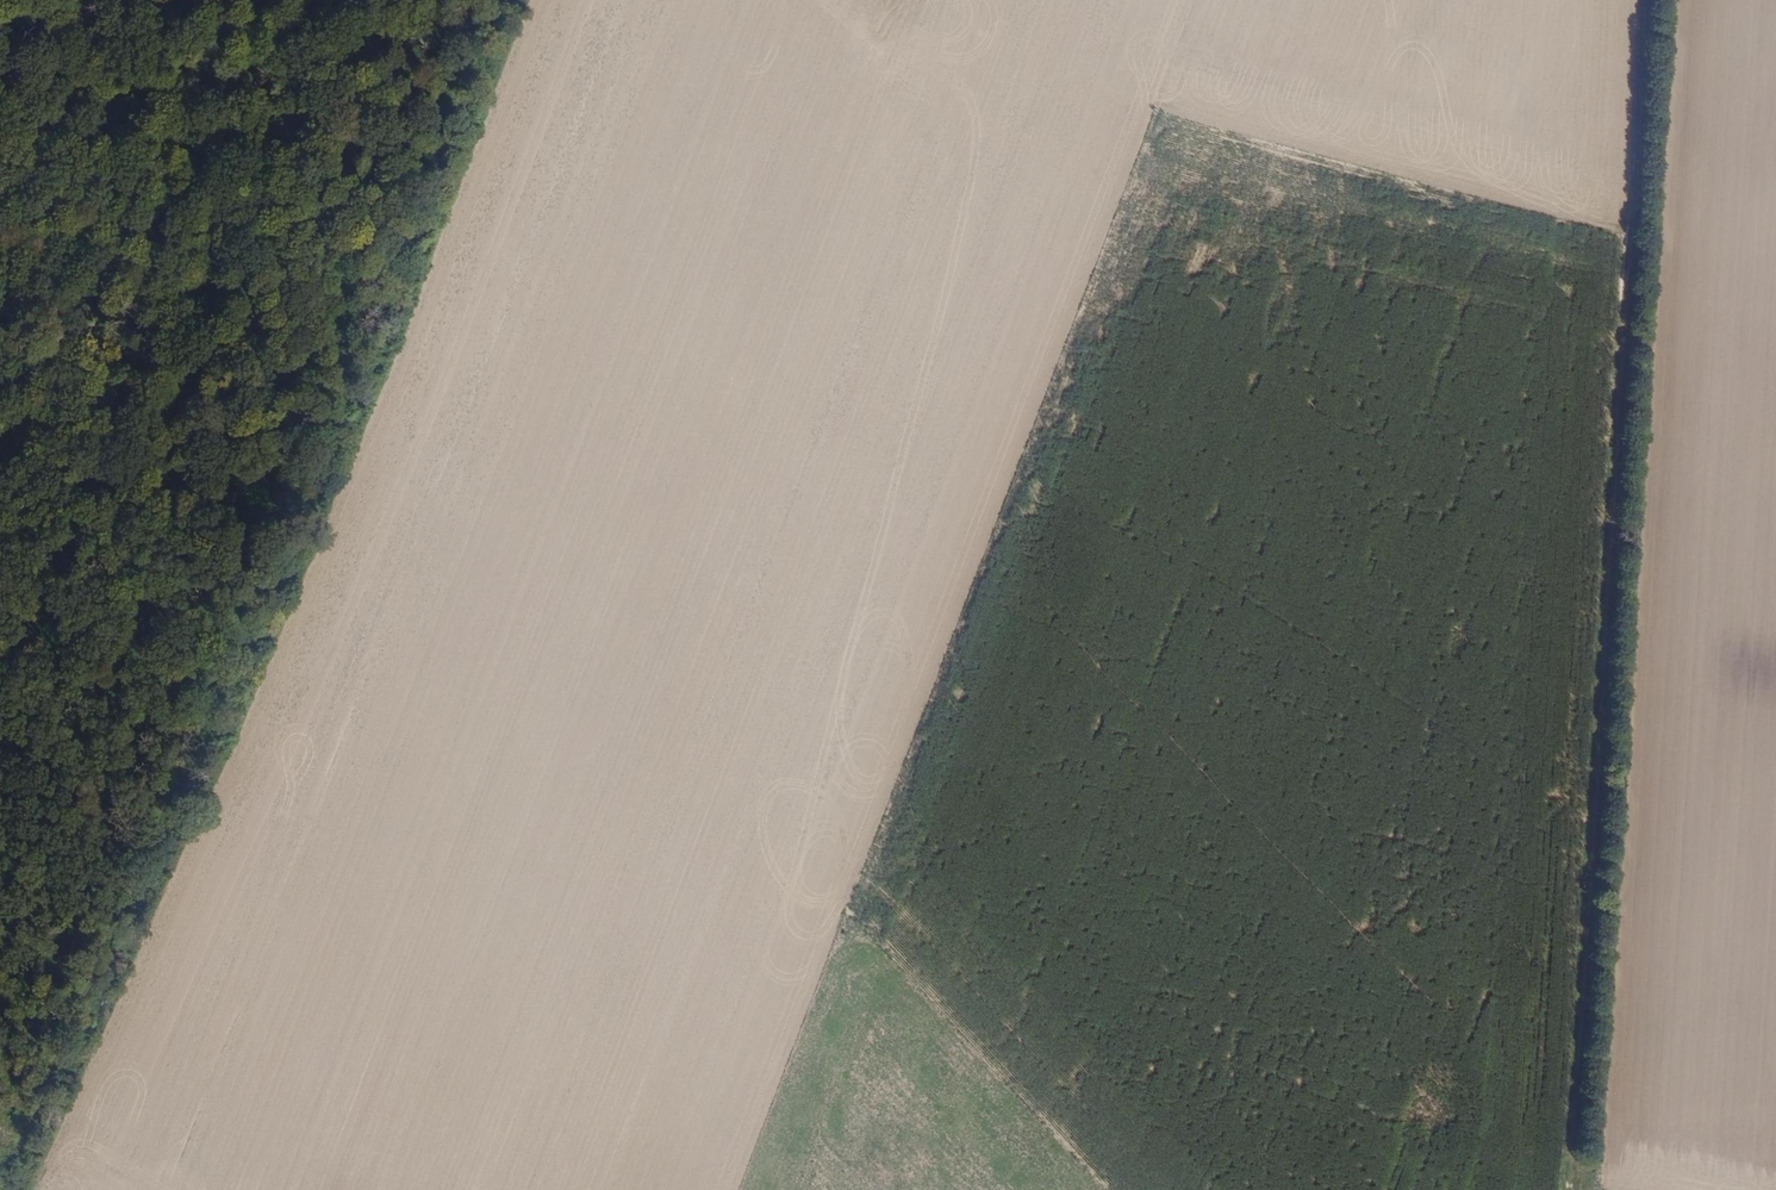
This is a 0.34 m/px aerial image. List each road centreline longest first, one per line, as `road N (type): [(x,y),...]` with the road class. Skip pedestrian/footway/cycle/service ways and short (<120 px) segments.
road 1 (track): [(1653,0),(1584,1189)]

